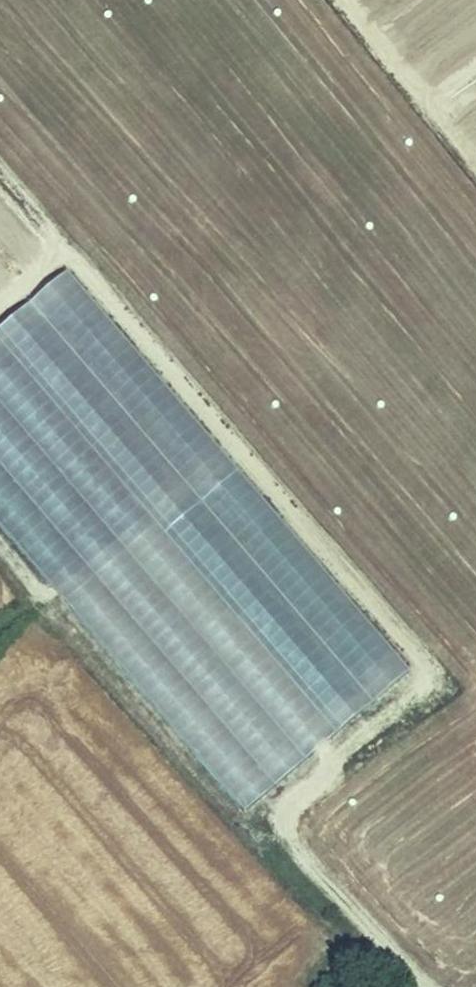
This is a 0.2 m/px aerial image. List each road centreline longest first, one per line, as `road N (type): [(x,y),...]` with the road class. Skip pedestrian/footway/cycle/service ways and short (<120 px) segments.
road 1 (track): [(475,170),(342,0)]

